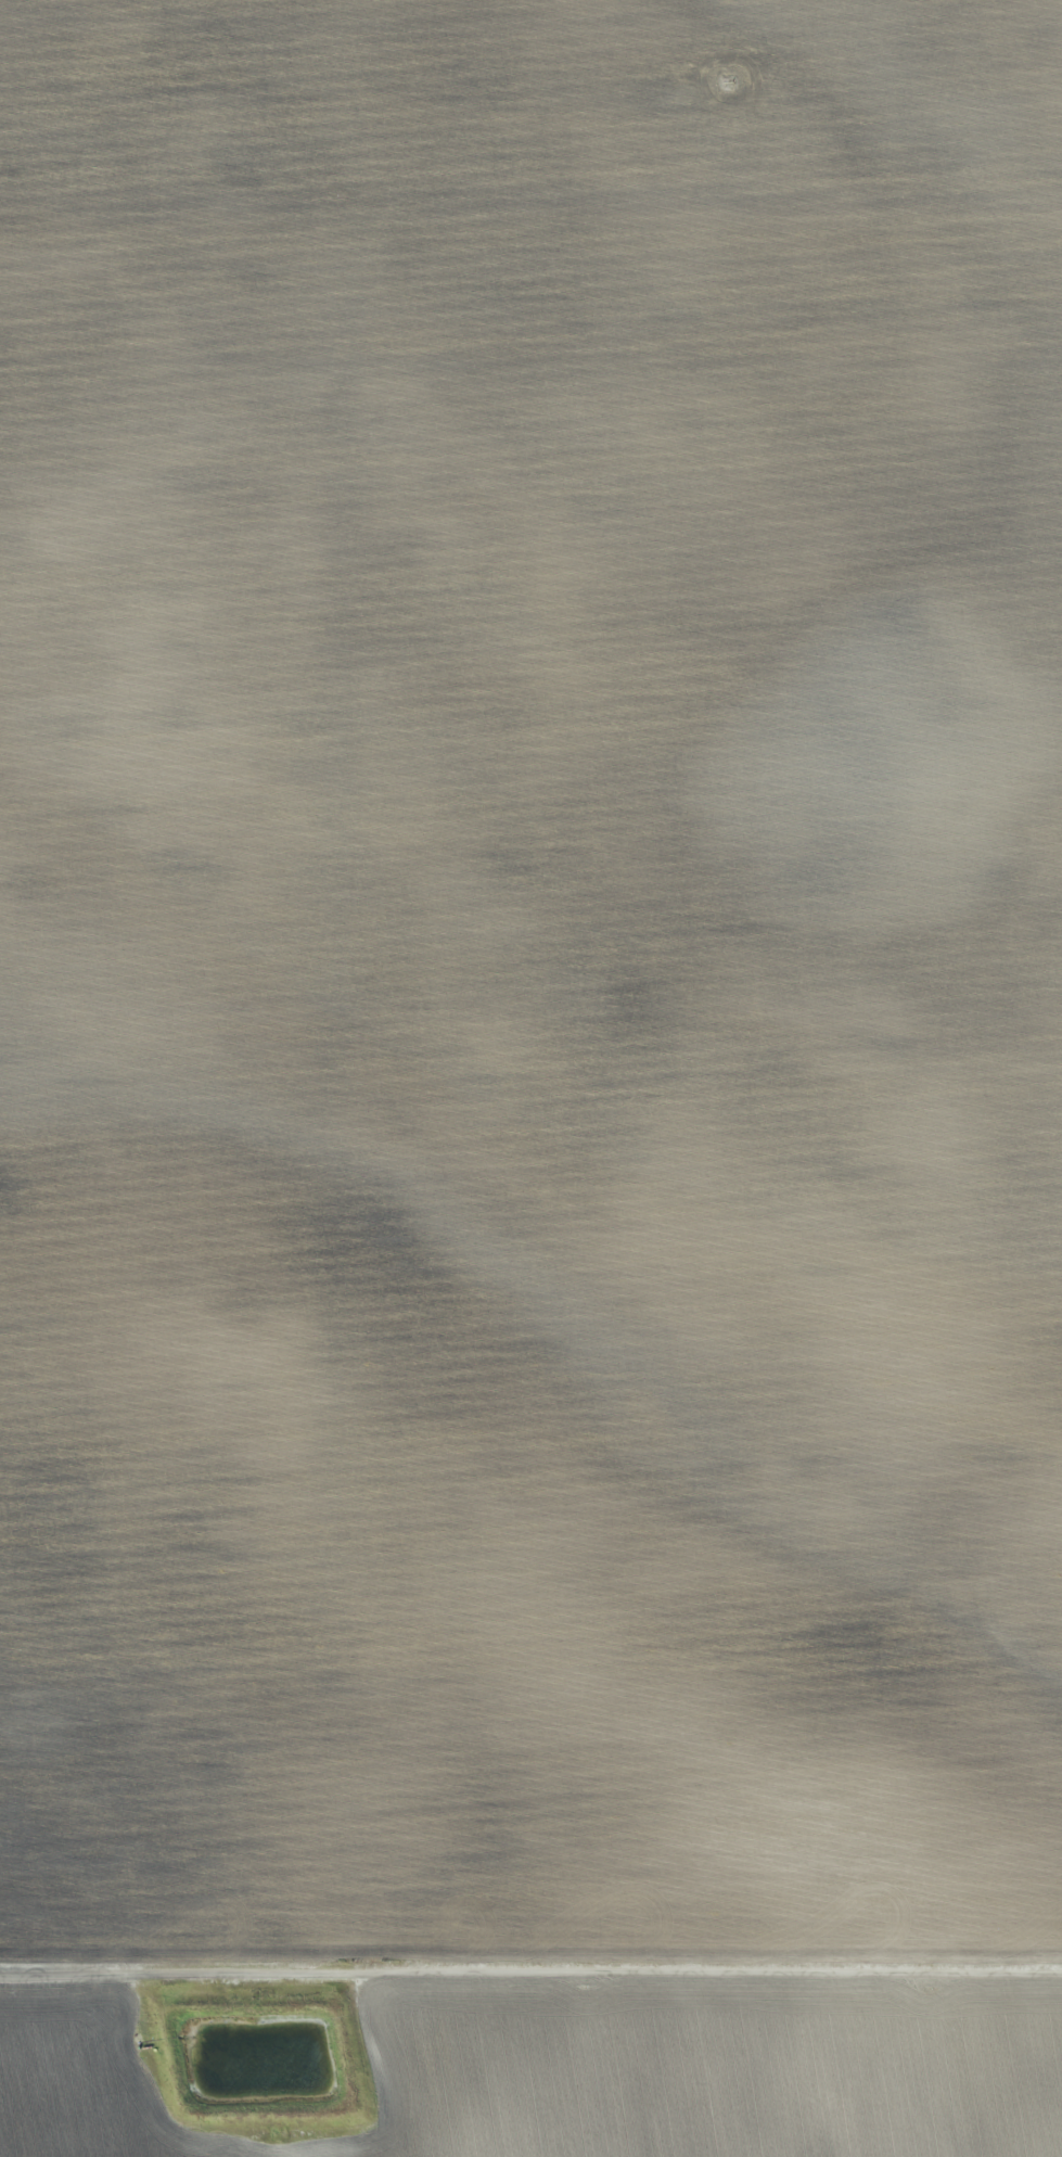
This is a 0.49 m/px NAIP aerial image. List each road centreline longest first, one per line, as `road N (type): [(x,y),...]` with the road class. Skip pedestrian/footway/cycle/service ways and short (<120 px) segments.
road 1 (track): [(1061,1979),(0,1982)]

